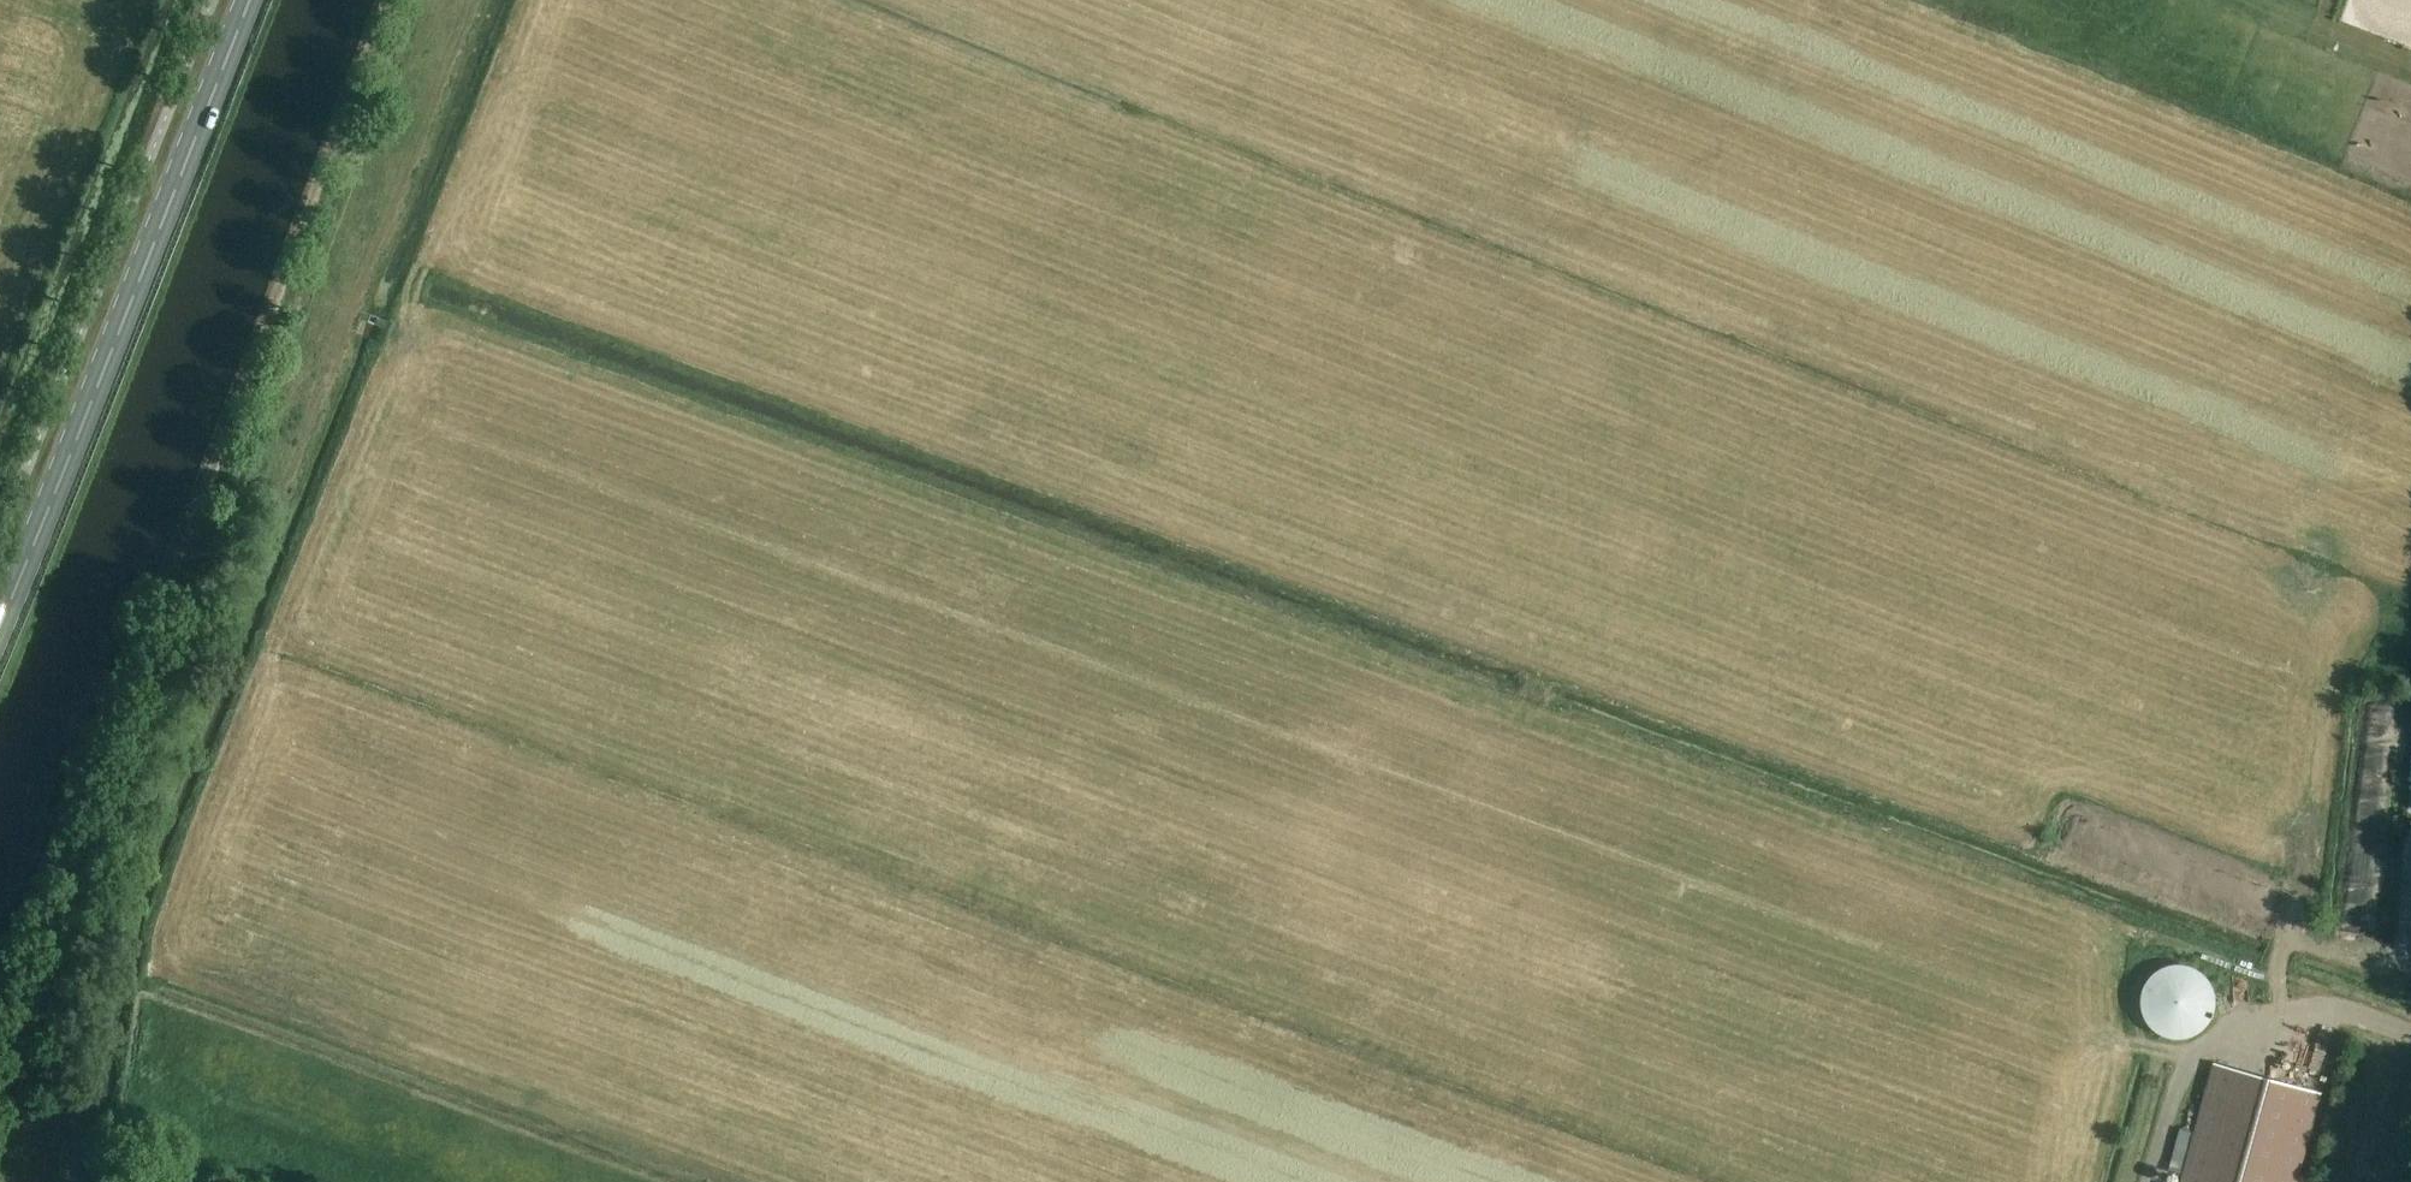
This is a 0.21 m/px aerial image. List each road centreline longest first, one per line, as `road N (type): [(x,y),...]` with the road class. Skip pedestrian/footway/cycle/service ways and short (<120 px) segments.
road 1 (track): [(394,0),(0,991)]
road 2 (primary): [(0,618),(248,0)]

